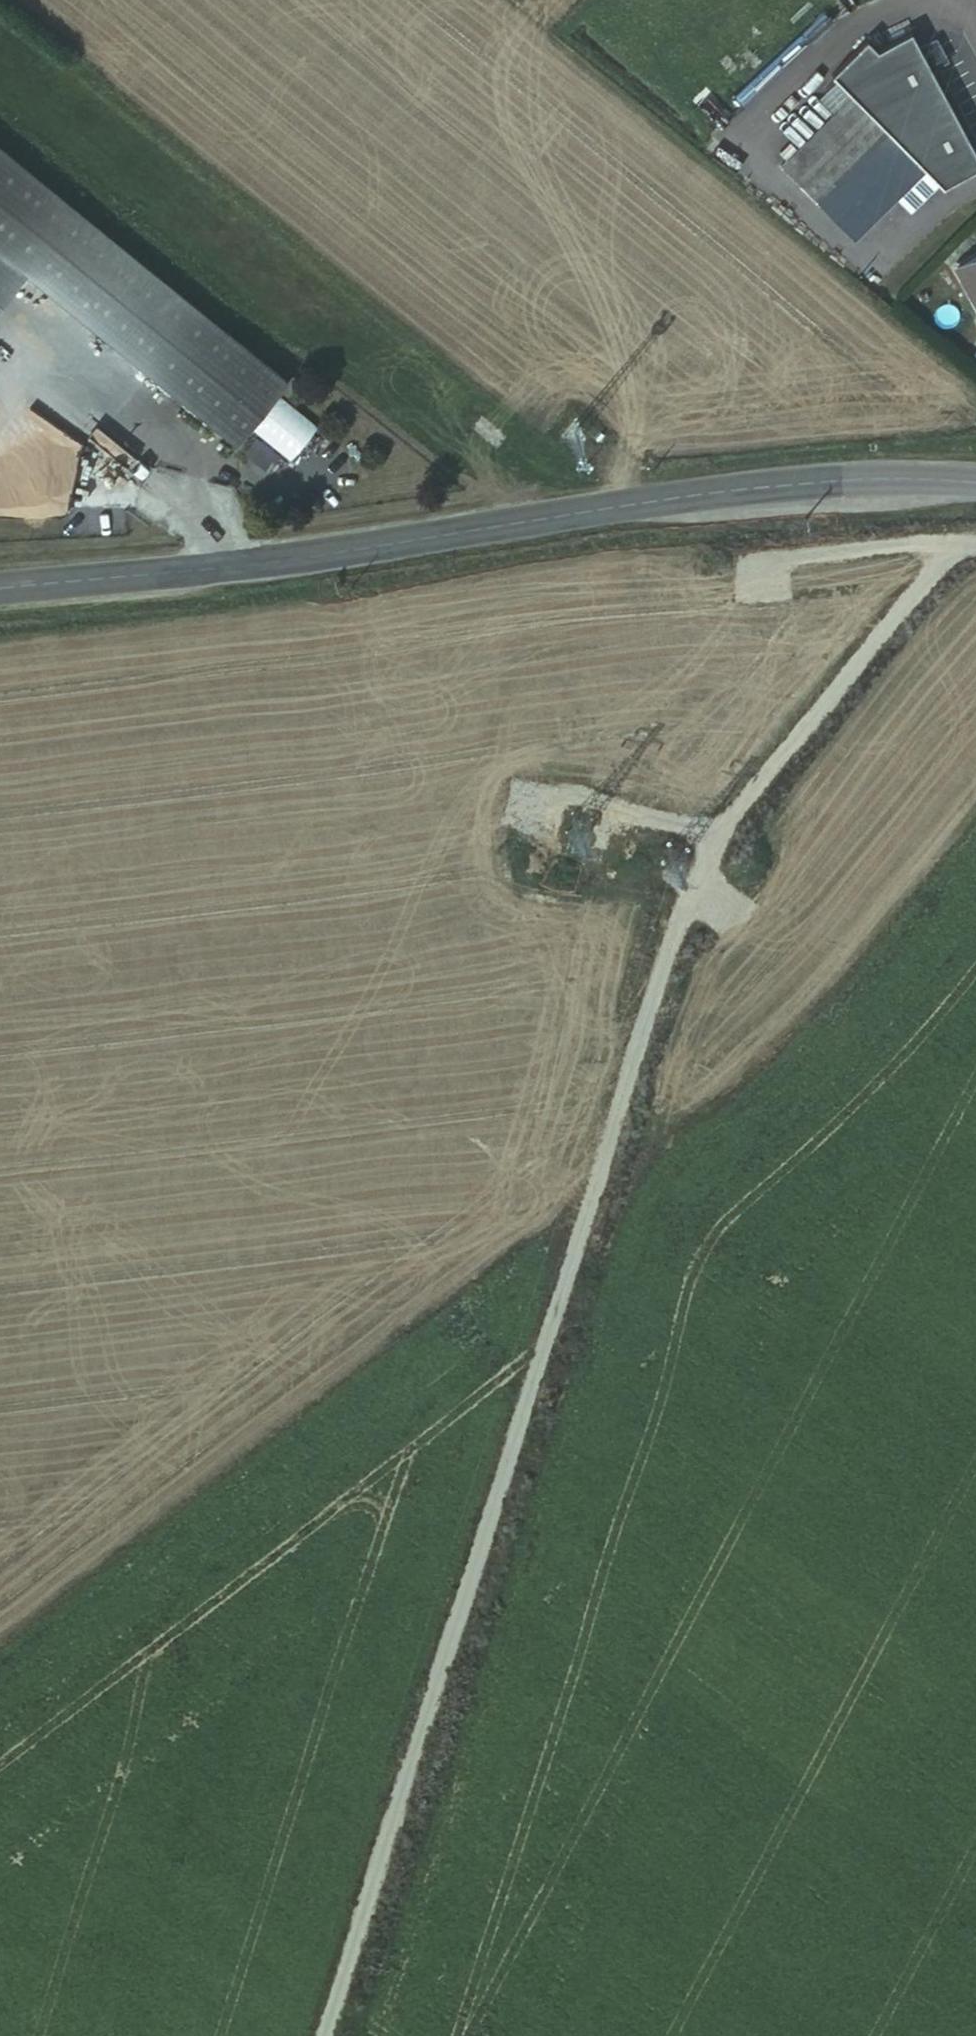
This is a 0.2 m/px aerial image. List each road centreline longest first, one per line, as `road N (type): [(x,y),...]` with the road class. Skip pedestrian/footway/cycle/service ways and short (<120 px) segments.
road 1 (track): [(940,543),(708,844),(325,2035)]
road 2 (tertiary): [(975,482),(865,478),(644,503),(345,554),(0,592)]
road 3 (track): [(975,545),(770,560),(757,589)]
road 4 (track): [(708,844),(627,817),(526,800)]

